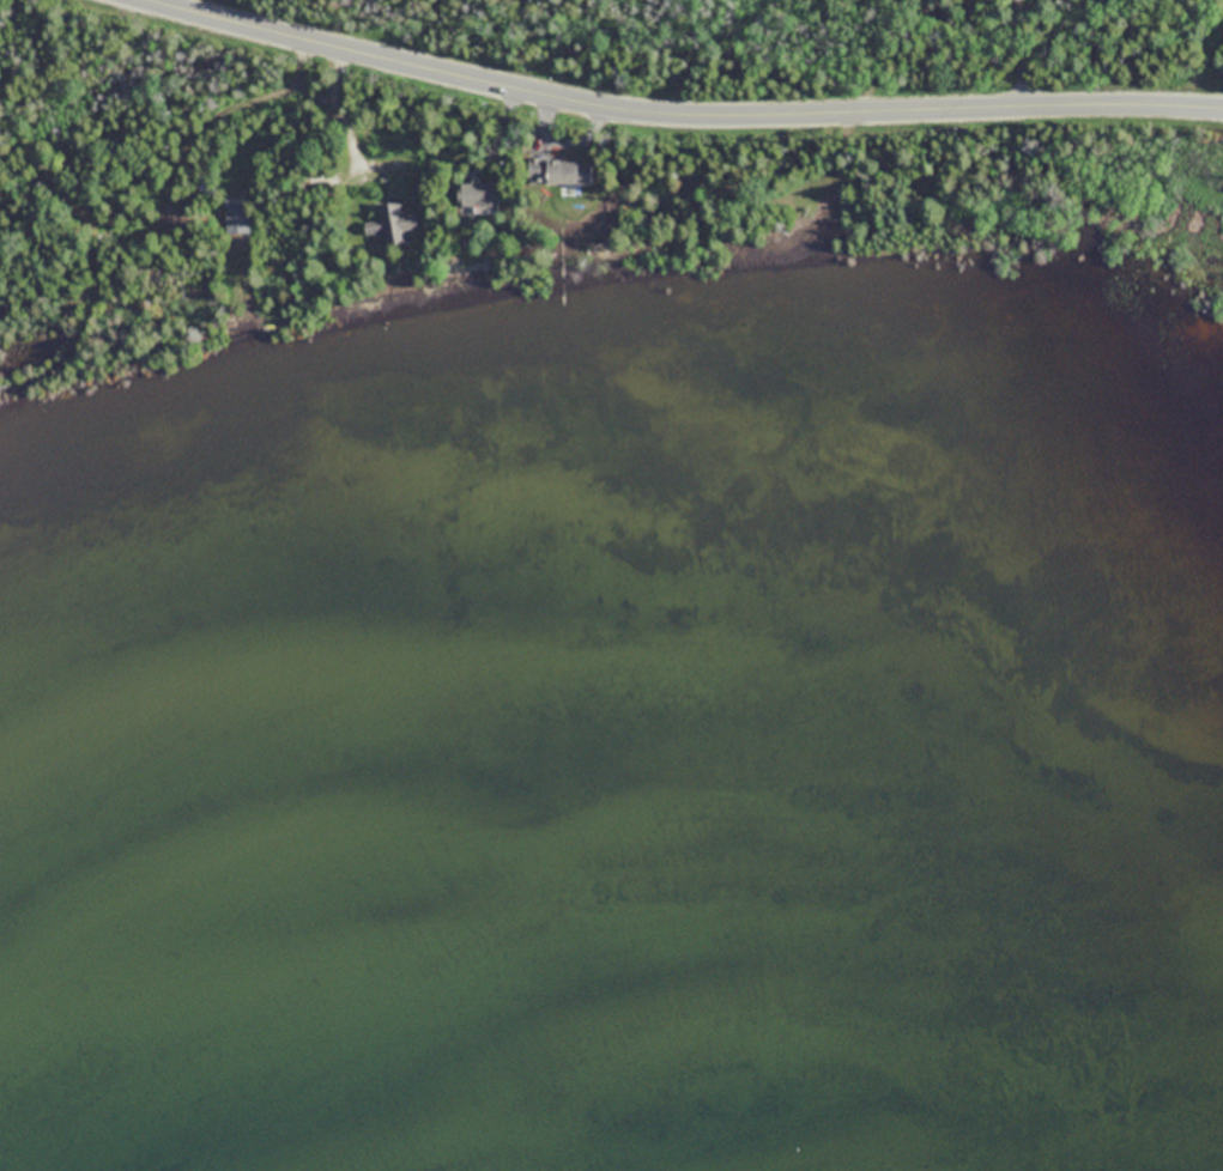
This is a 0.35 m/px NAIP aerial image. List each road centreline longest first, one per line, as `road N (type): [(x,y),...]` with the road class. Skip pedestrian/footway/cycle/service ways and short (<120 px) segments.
road 1 (tertiary): [(145,0),(571,102),(679,120),(1071,104),(1222,109)]
road 2 (residential): [(346,50),(335,89),(231,116),(177,205),(151,223),(113,223),(74,202),(0,98)]

